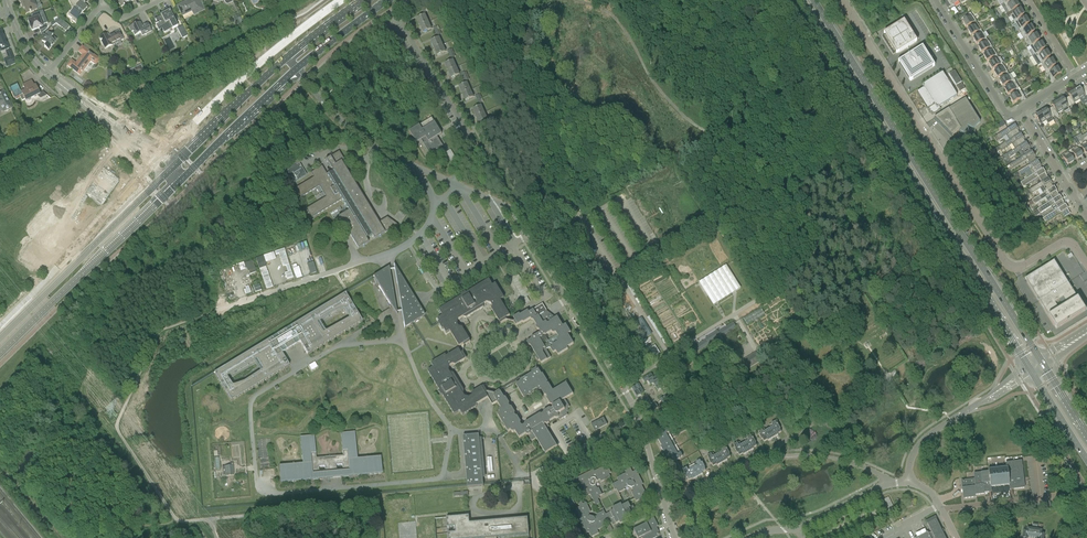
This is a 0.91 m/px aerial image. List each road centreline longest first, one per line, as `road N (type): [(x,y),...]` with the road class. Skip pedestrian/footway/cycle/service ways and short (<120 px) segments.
road 1 (primary): [(800,0),(1027,365)]
road 2 (primary): [(1039,358),(814,0)]
road 3 (unclassified): [(1086,266),(1069,241),(1016,268),(1004,261),(841,0)]
road 4 (secondary): [(180,182),(294,71),(388,0)]
road 5 (secondary): [(362,0),(284,60),(174,166)]
road 6 (secondary): [(0,355),(180,182)]
road 7 (secondary): [(164,176),(0,337)]
road 8 (residential): [(935,0),(1006,115),(1021,112)]
road 9 (unclassified): [(993,395),(927,437),(908,482)]

